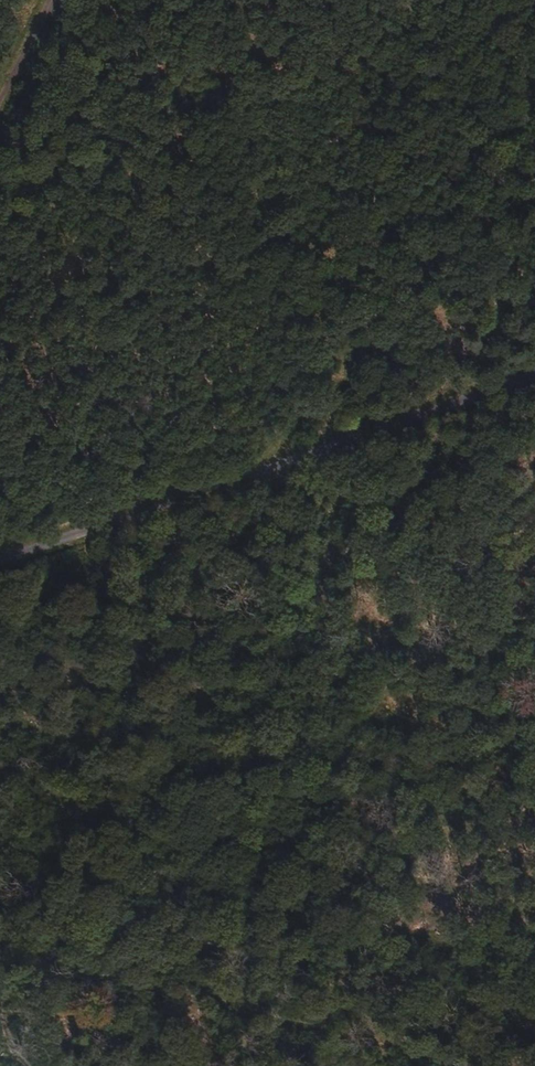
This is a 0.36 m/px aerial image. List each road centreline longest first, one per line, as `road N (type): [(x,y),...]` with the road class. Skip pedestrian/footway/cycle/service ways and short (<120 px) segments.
road 1 (unclassified): [(0,559),(534,375)]

